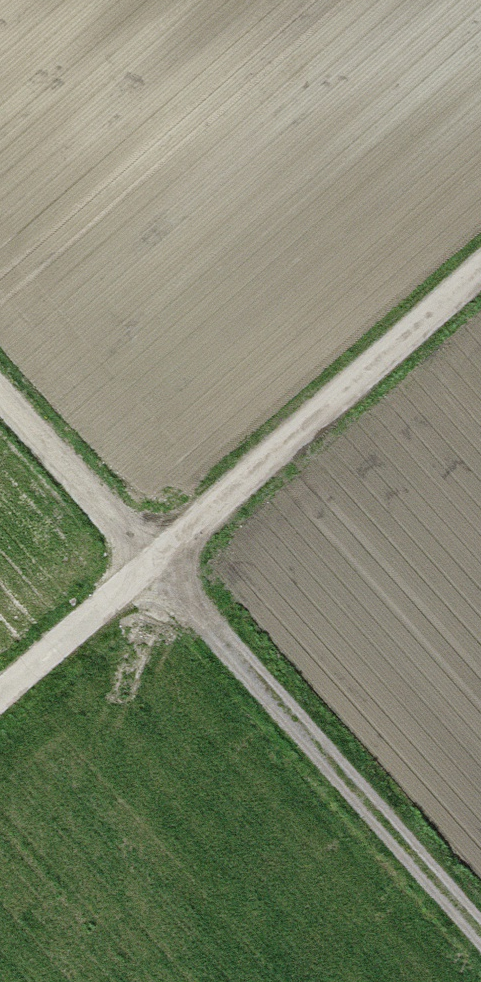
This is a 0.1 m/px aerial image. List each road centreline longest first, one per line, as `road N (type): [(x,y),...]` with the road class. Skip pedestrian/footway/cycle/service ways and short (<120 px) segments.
road 1 (track): [(0,395),(480,936)]
road 2 (track): [(0,705),(480,289)]

